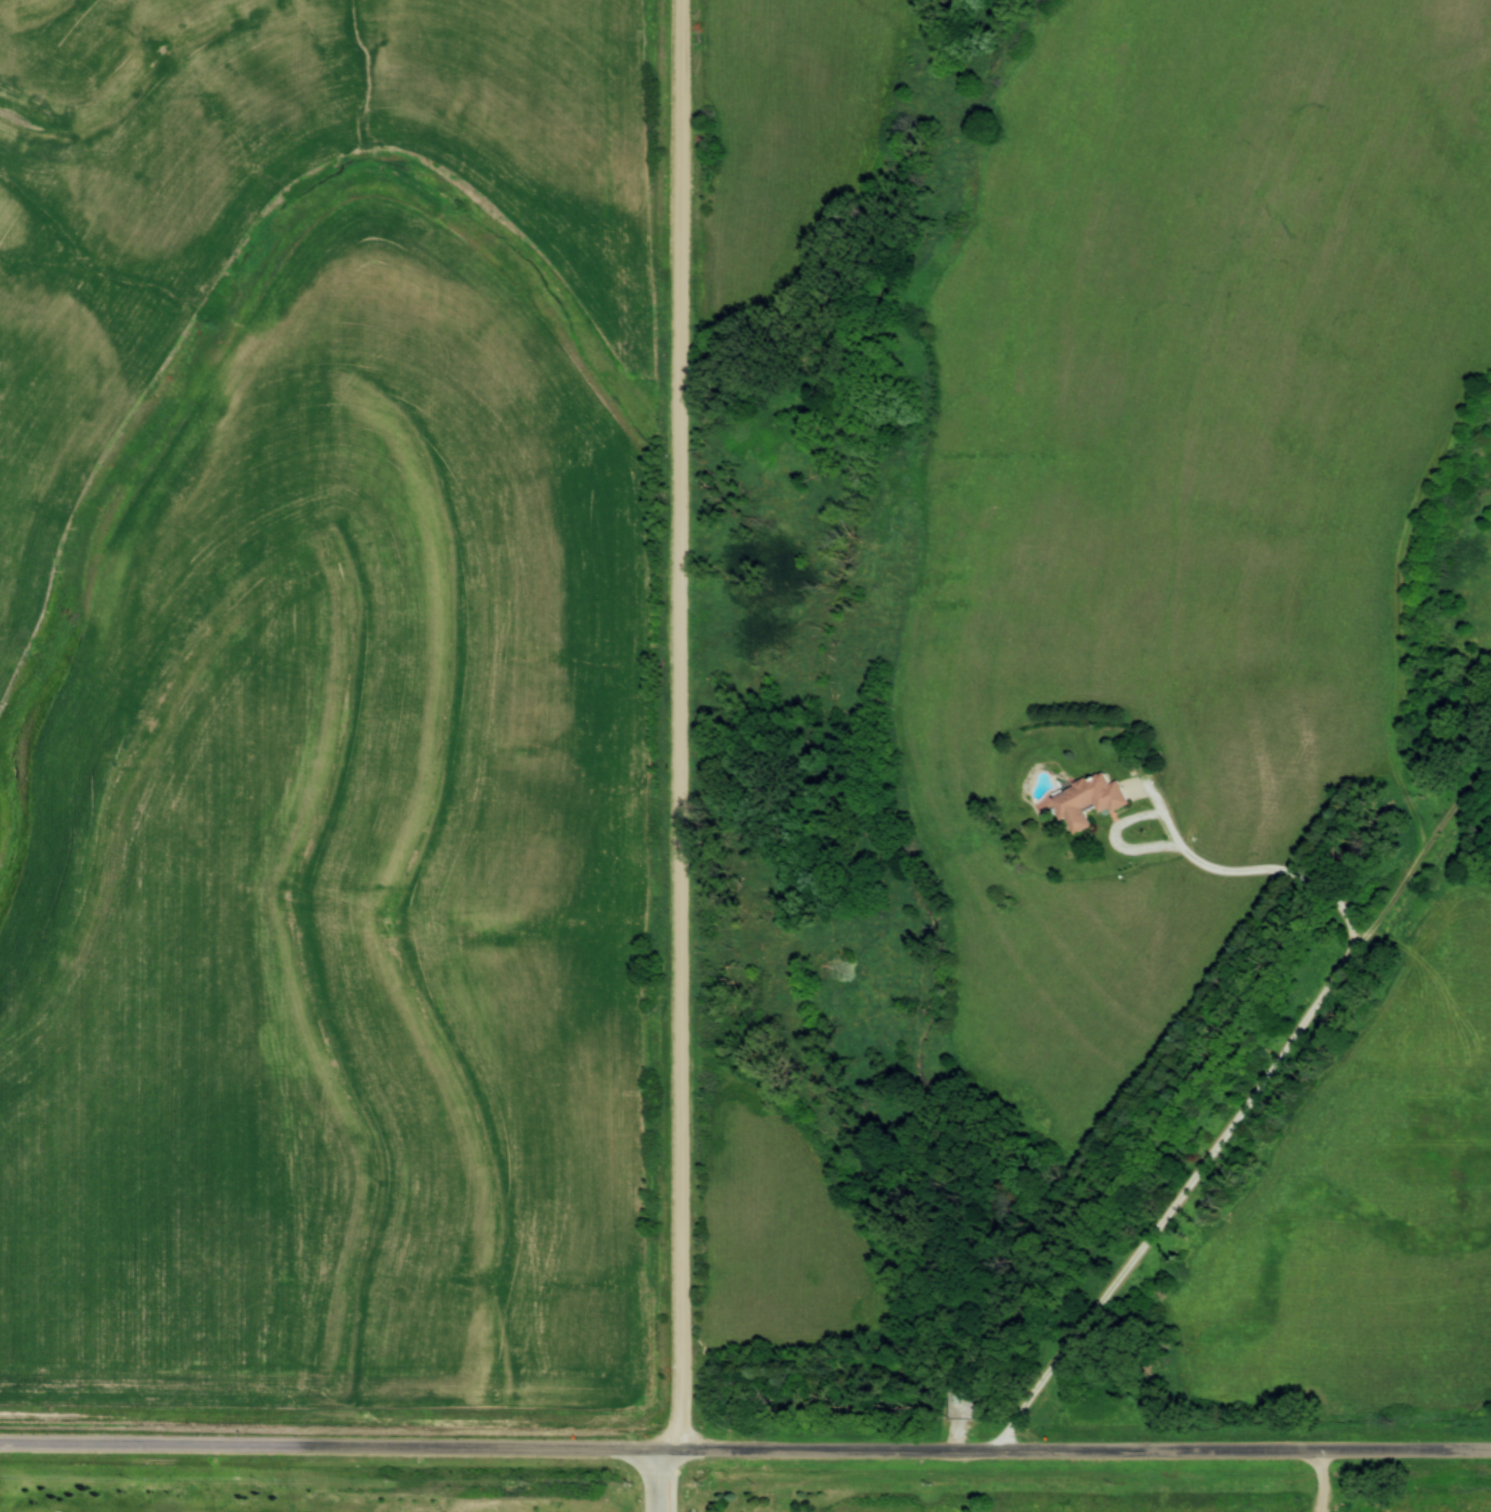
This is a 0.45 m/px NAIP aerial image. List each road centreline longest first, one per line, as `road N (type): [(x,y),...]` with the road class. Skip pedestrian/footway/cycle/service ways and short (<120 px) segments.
road 1 (residential): [(688,1454),(677,818),(680,0)]
road 2 (tertiary): [(668,1454),(1490,1451)]
road 3 (secondary): [(0,1444),(668,1454)]

